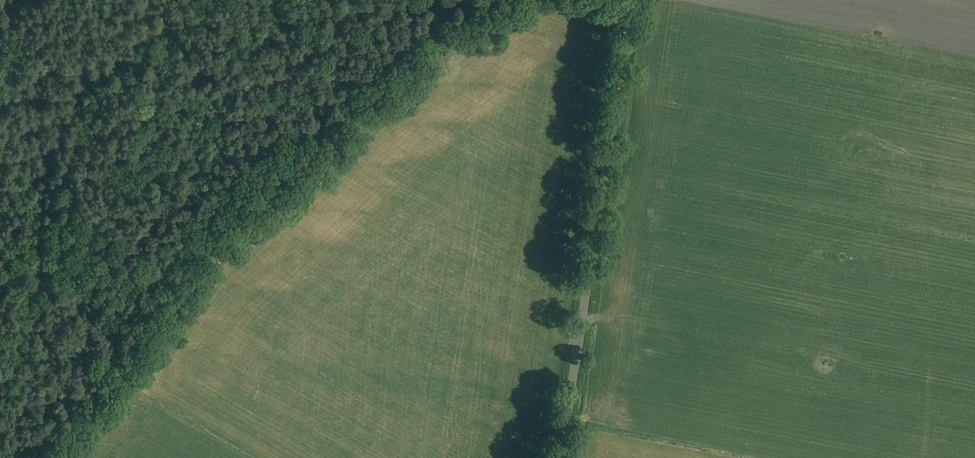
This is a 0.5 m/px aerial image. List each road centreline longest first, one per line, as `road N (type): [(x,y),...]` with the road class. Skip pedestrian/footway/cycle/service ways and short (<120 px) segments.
road 1 (unclassified): [(561,457),(633,0)]

